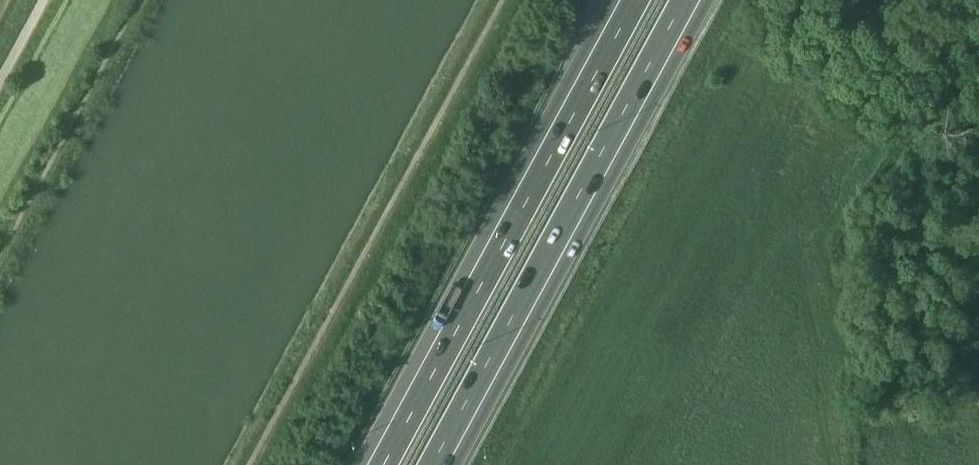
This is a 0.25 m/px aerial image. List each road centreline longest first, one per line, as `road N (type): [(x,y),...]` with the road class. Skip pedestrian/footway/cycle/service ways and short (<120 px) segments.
road 1 (motorway): [(440,464),(692,0)]
road 2 (motorway): [(629,0),(377,464)]

